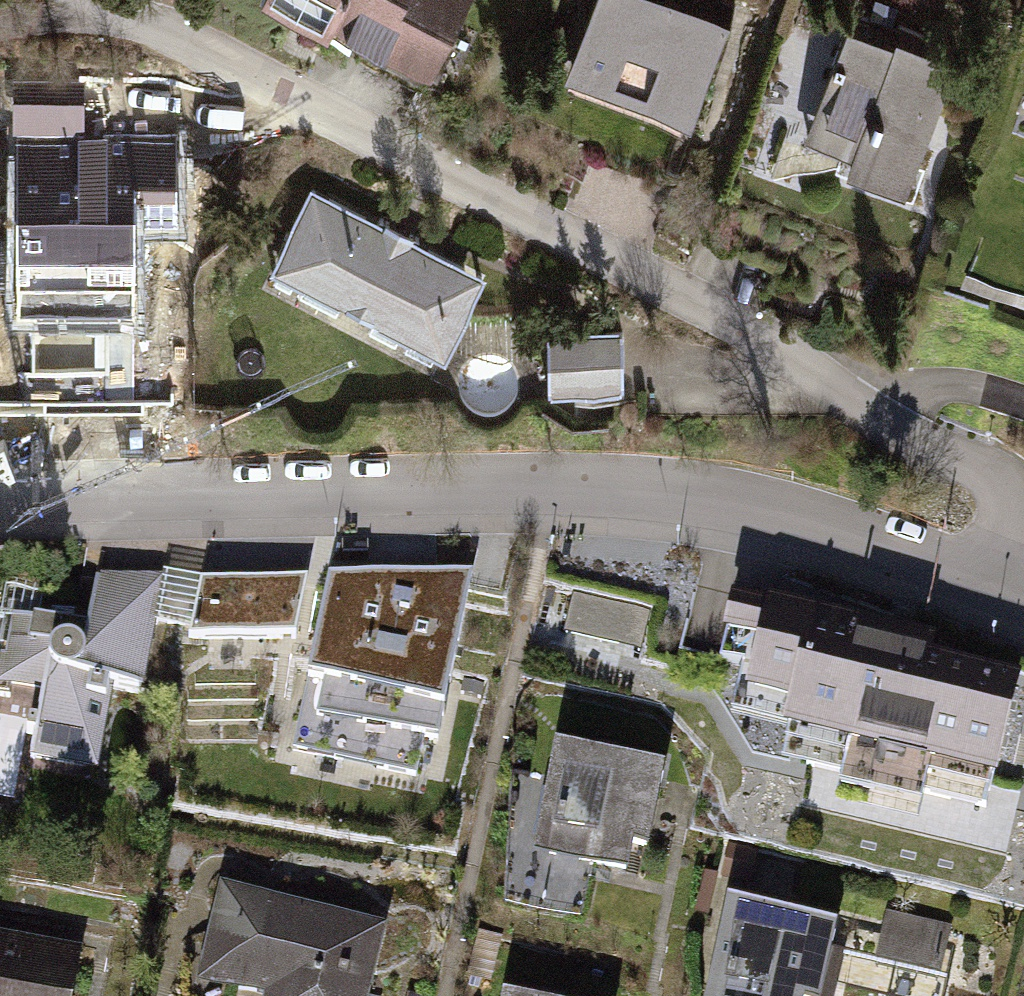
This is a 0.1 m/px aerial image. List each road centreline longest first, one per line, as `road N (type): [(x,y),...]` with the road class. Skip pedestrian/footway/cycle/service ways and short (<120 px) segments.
road 1 (residential): [(995,583),(1008,539),(994,485),(704,305),(310,90),(78,0)]
road 2 (residential): [(0,499),(620,486),(770,507),(995,583)]

